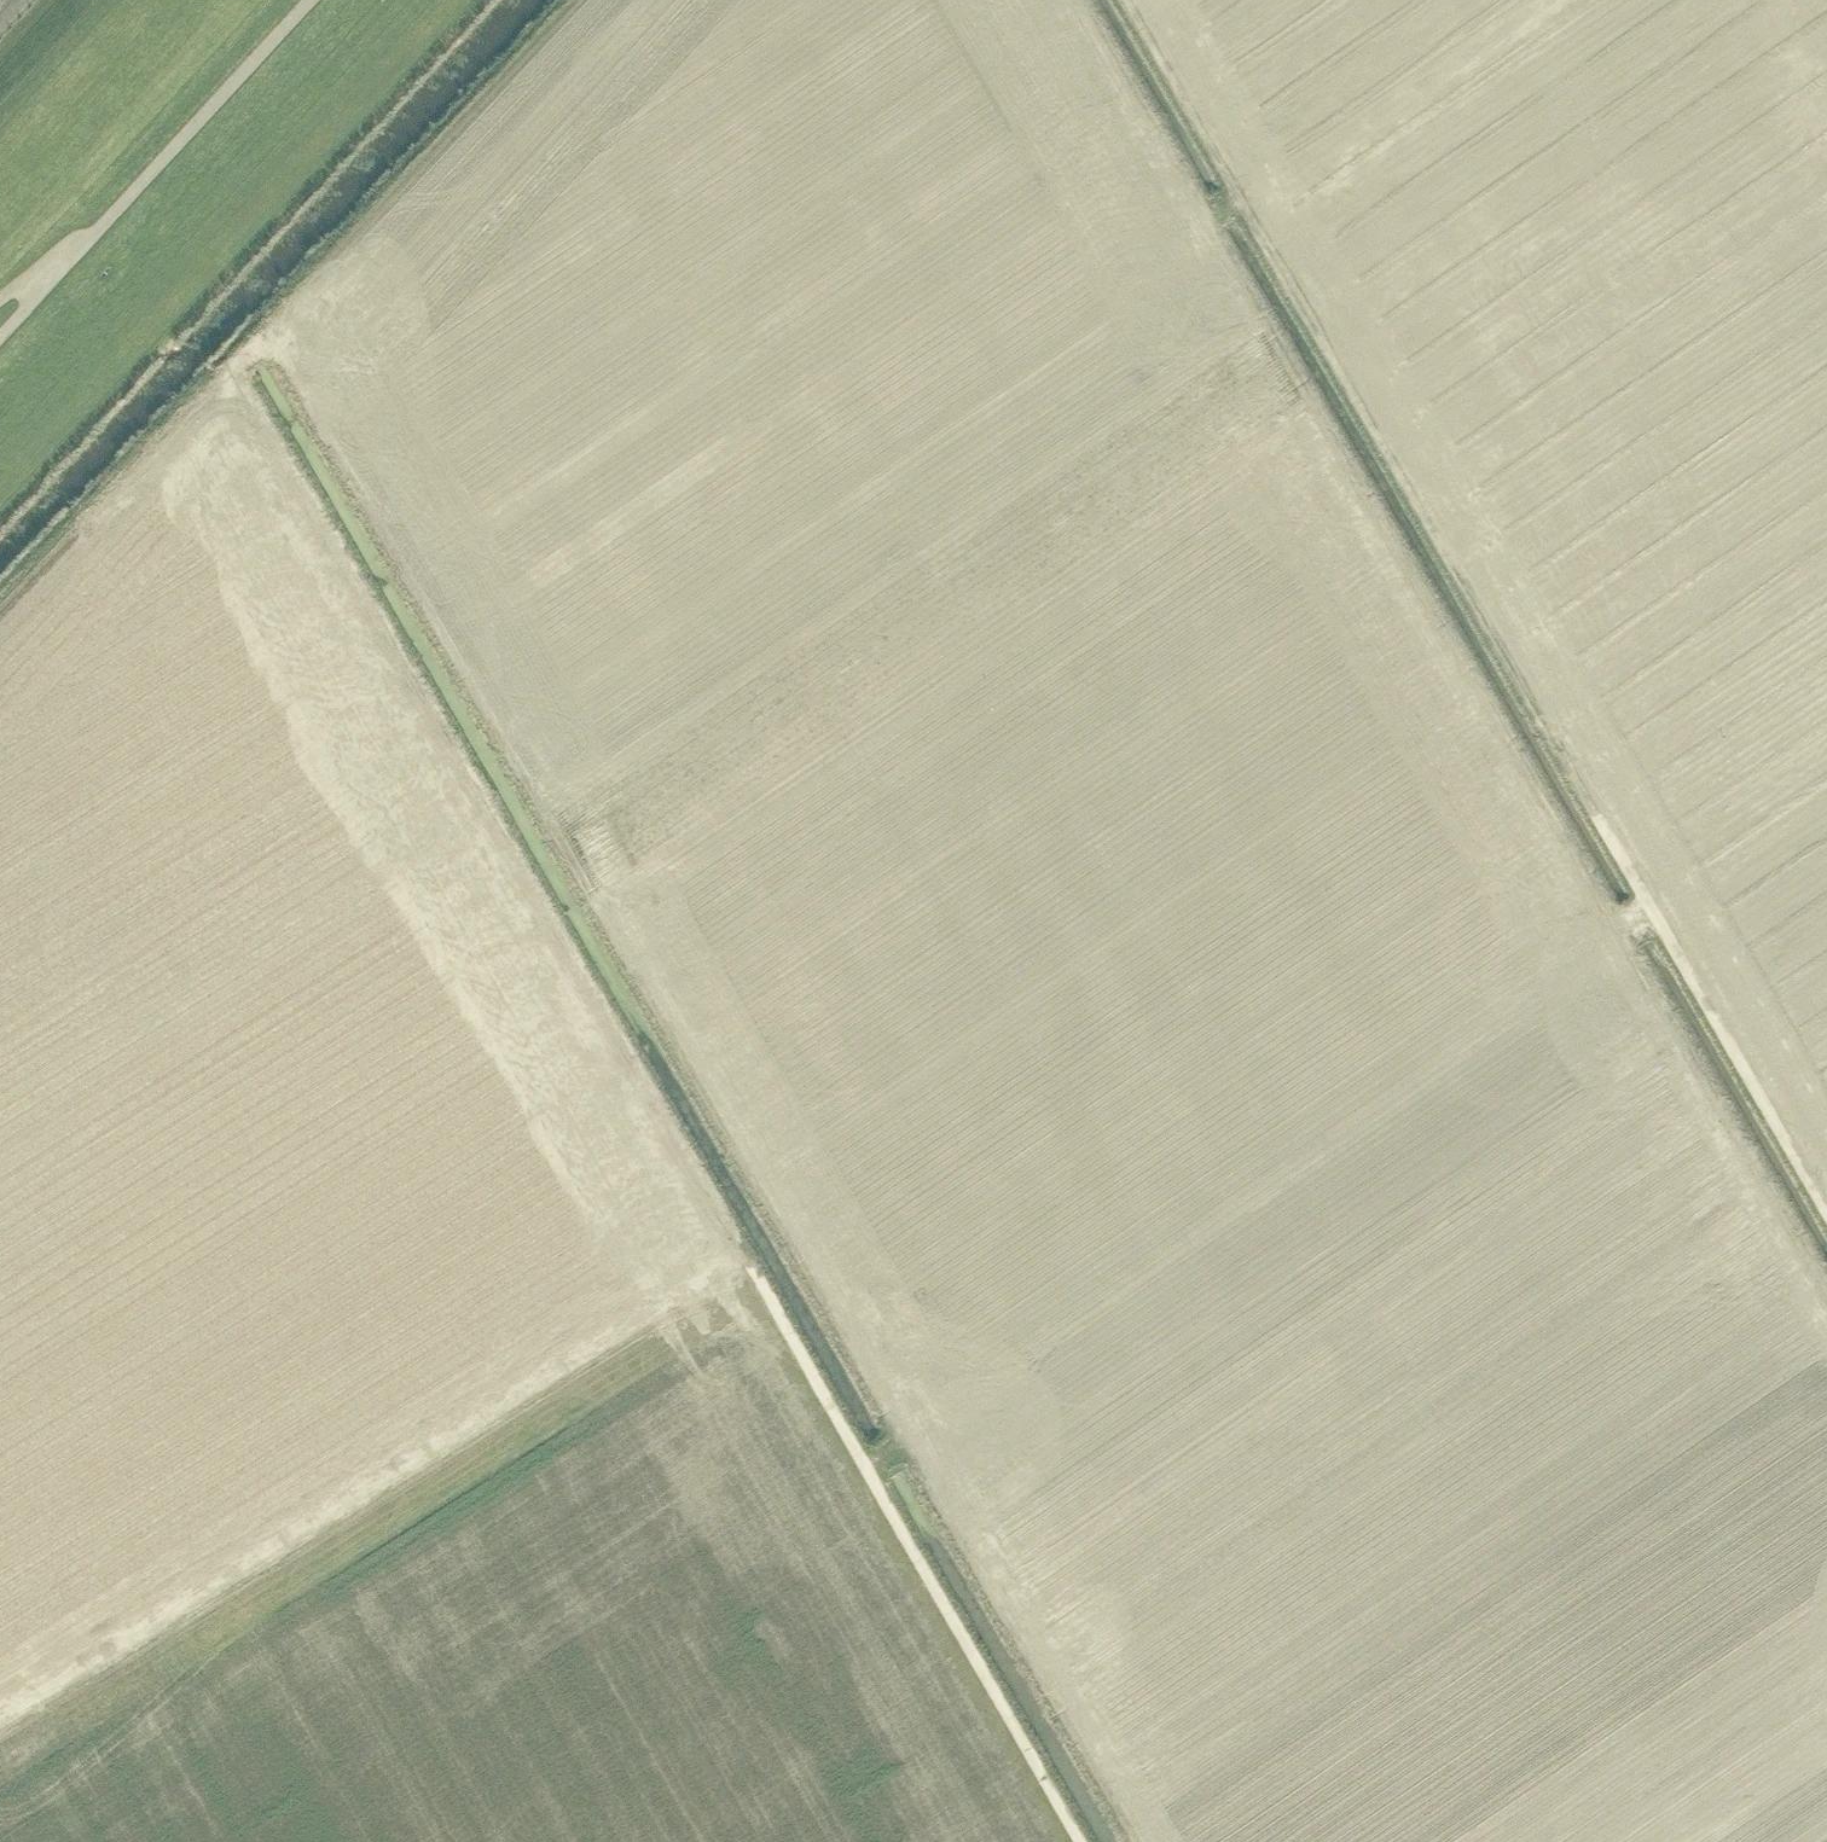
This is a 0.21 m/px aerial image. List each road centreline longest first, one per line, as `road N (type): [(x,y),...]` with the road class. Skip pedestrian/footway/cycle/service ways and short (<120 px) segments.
road 1 (track): [(1081,1841),(750,1263)]
road 2 (track): [(1826,1212),(1599,818)]
road 3 (unclassified): [(0,333),(307,0)]

